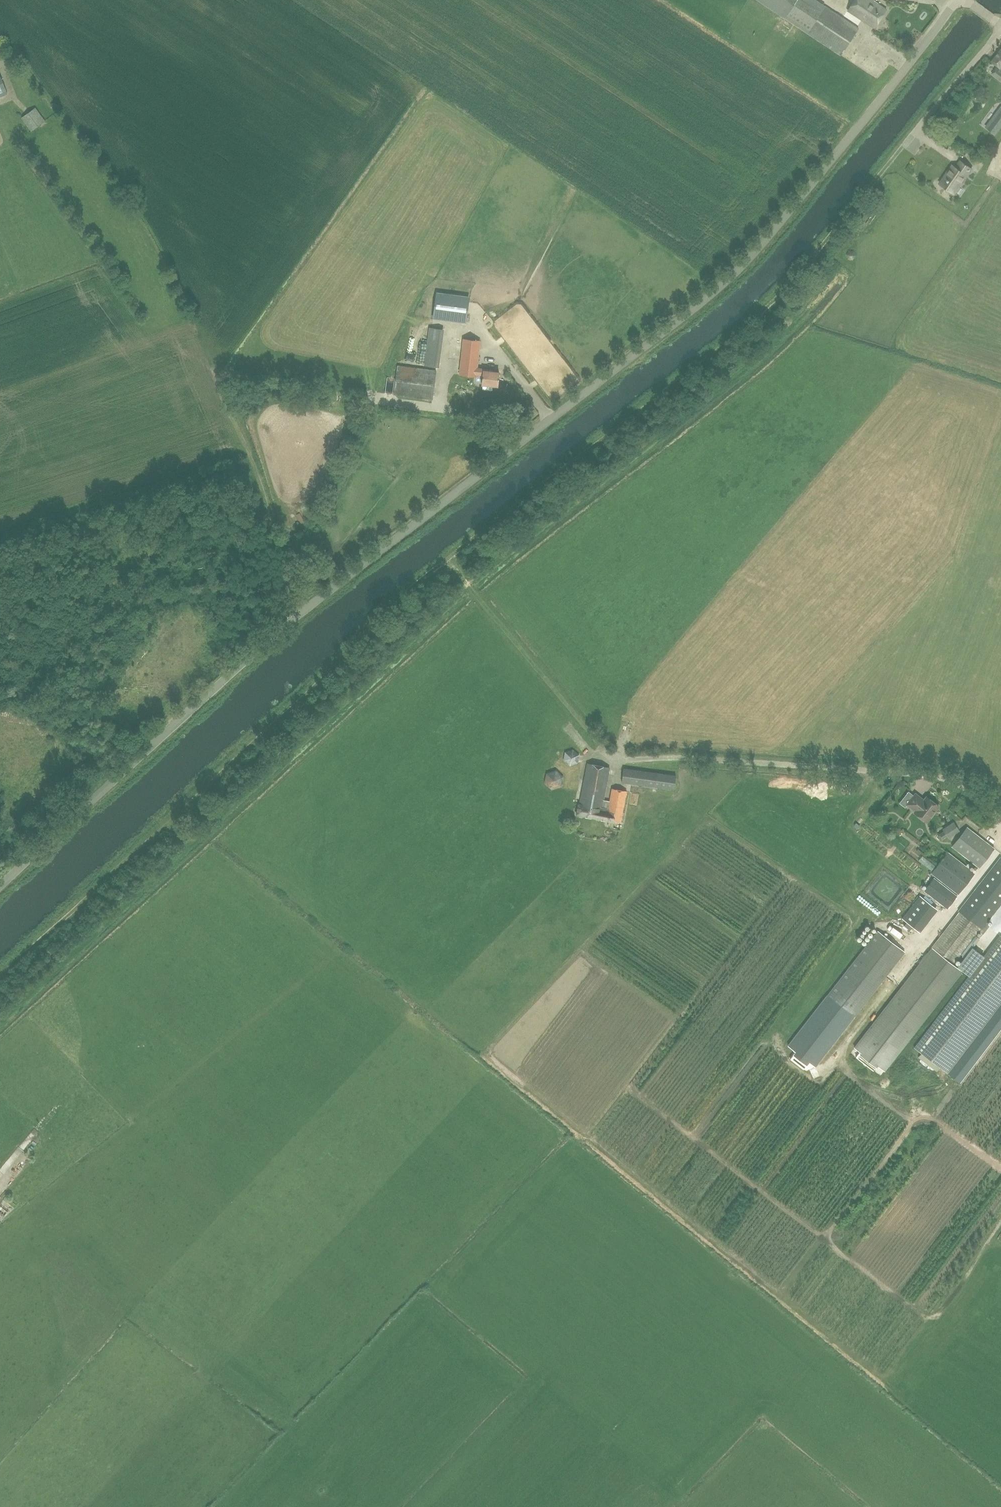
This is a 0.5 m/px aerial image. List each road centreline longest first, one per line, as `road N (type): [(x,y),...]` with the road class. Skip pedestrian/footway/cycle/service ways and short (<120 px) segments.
road 1 (track): [(0,975),(314,685),(387,605),(759,313),(1000,28)]
road 2 (unclassified): [(0,888),(243,659),(723,283),(957,0)]

